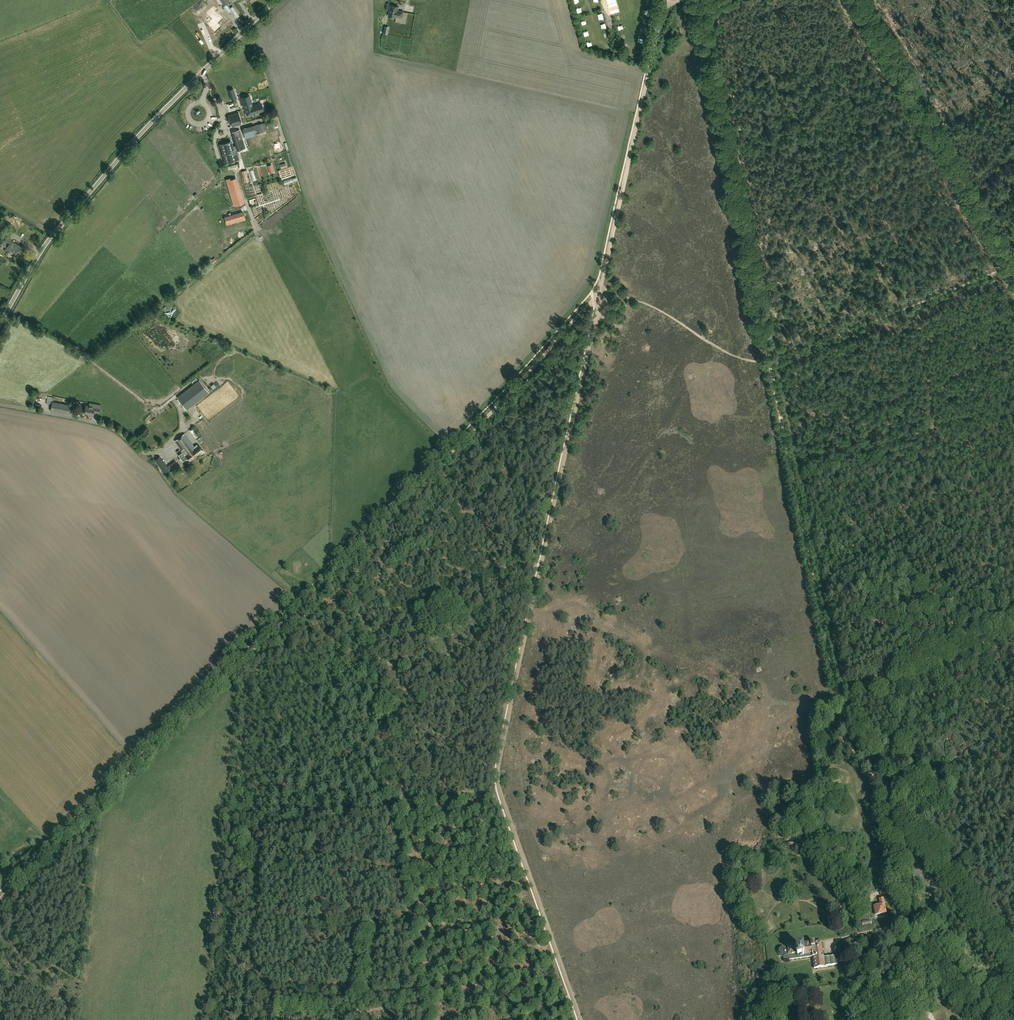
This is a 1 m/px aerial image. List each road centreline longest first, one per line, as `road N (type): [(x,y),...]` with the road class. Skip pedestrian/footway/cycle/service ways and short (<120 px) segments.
road 1 (track): [(582,1019),(498,778),(541,566)]
road 2 (unclassified): [(0,323),(49,240),(131,144),(276,0)]
road 3 (track): [(600,291),(320,583)]
road 4 (track): [(770,361),(698,0)]
road 5 (track): [(600,291),(668,4)]
road 6 (track): [(541,566),(600,291)]
road 7 (track): [(1013,265),(770,361)]
road 8 (track): [(320,583),(142,761)]
road 9 (track): [(837,699),(820,731),(820,788),(790,836),(795,900)]
road 10 (track): [(1013,961),(889,800)]
road 11 (track): [(142,761),(0,900)]
road 12 (track): [(837,699),(1013,627)]
road 13 (track): [(859,0),(939,138)]
road 14 (track): [(1013,986),(982,992),(927,935),(891,926)]
road 15 (track): [(939,138),(1013,265)]

